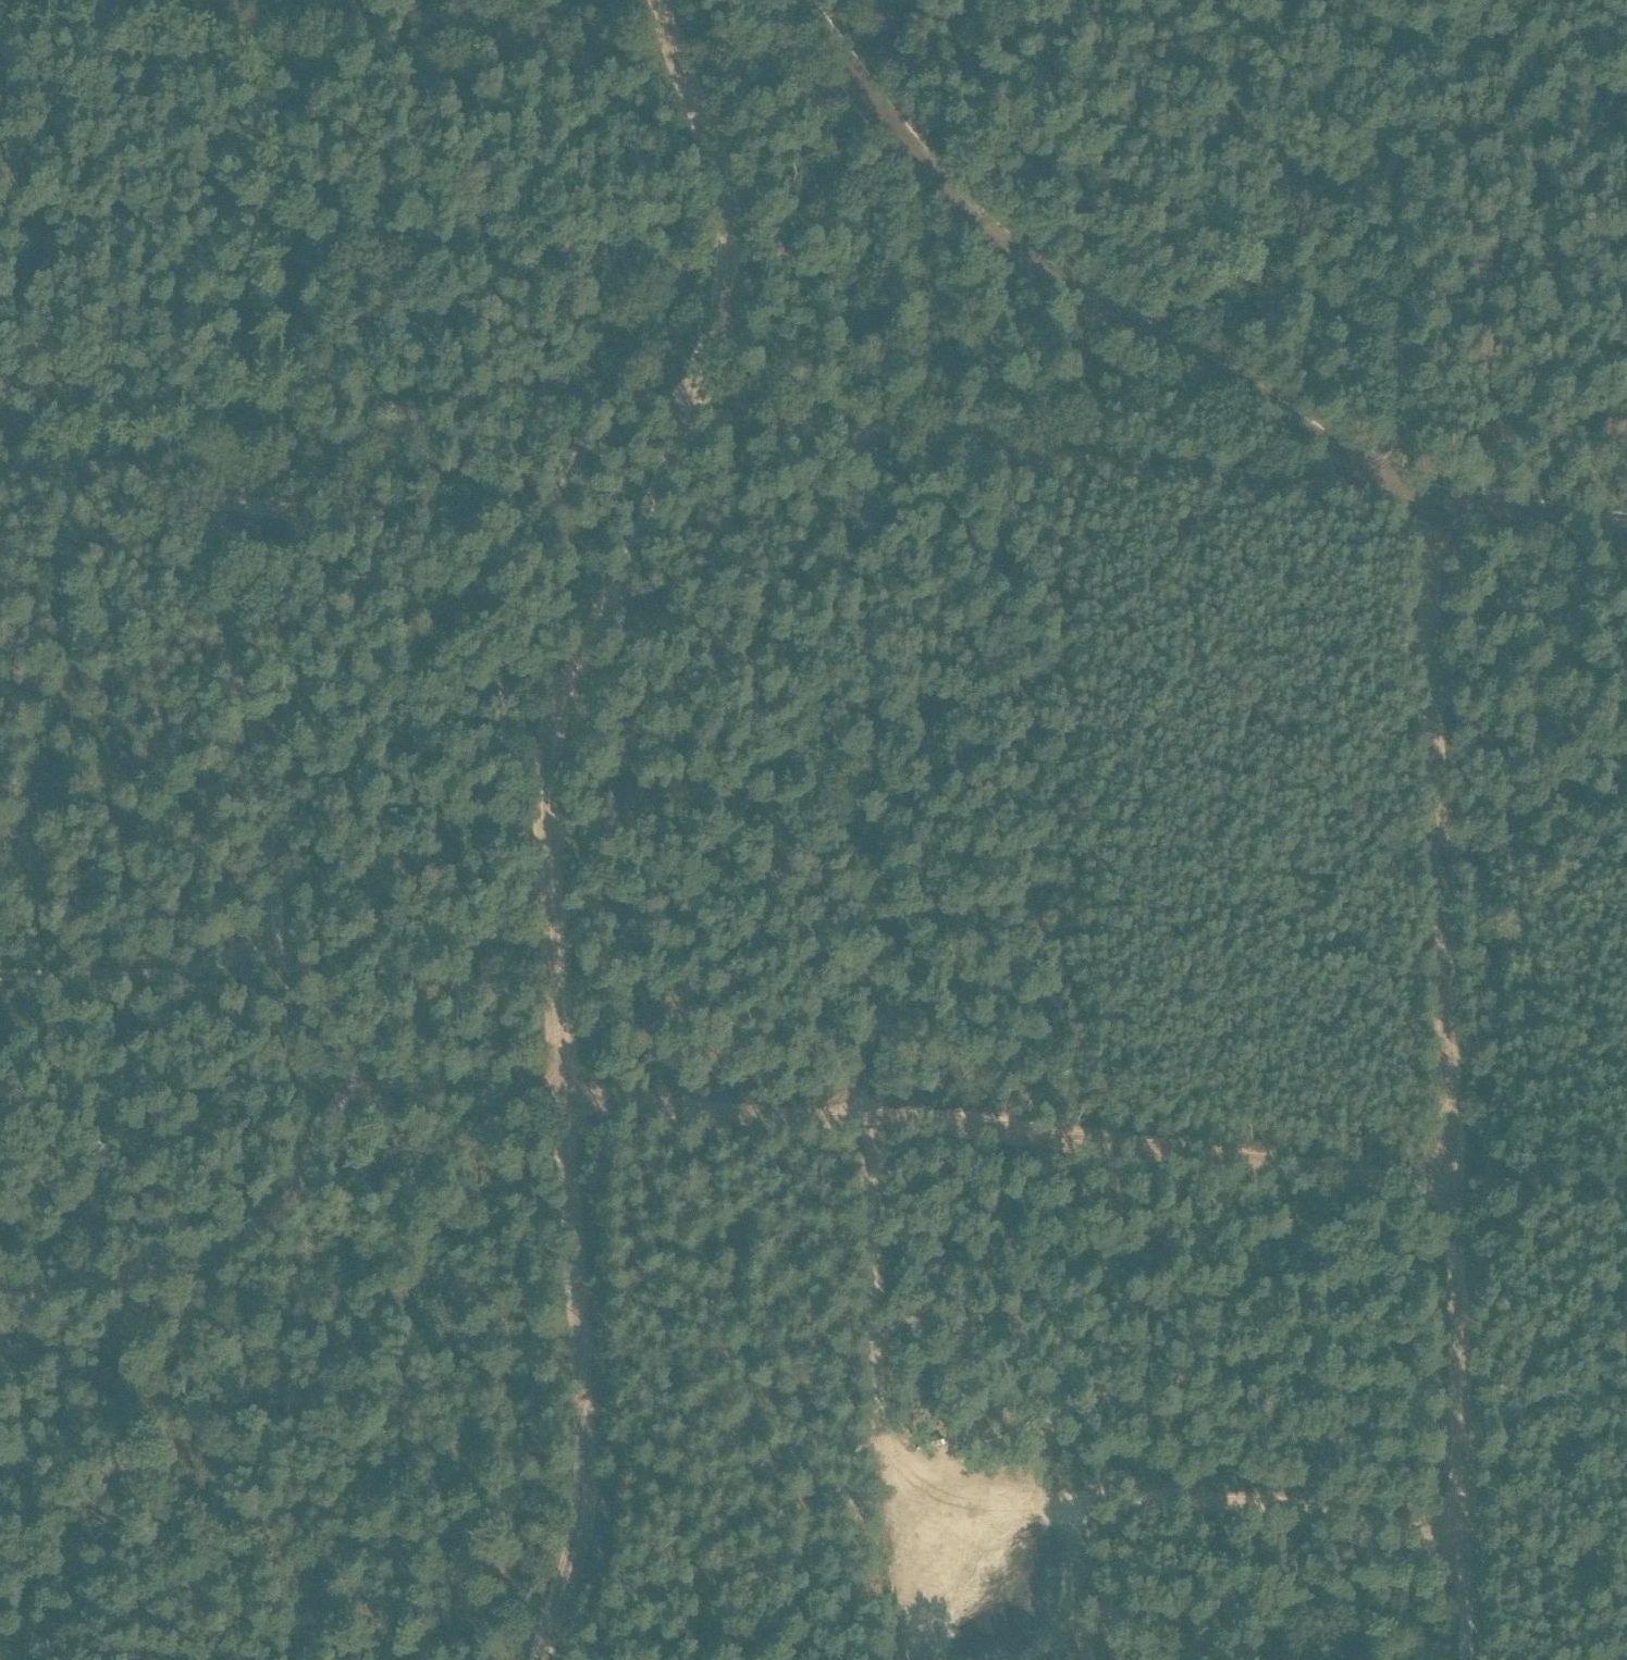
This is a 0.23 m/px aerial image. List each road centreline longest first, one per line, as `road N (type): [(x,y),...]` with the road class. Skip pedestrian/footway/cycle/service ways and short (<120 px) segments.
road 1 (track): [(1456,1508),(949,1470),(874,1435),(845,1106),(546,1094),(304,1070),(201,489),(0,474)]
road 2 (track): [(544,1659),(578,1471),(546,1094),(546,710),(655,525),(696,420),(716,214),(661,0)]
road 3 (track): [(201,489),(544,511),(629,413),(1626,530)]
road 4 (track): [(1461,1659),(1409,504)]
road 5 (track): [(789,0),(920,211),(1044,277),(1380,501)]
road 6 (track): [(845,1106),(1440,1169)]
road 7 (track): [(0,977),(217,972),(284,960)]

